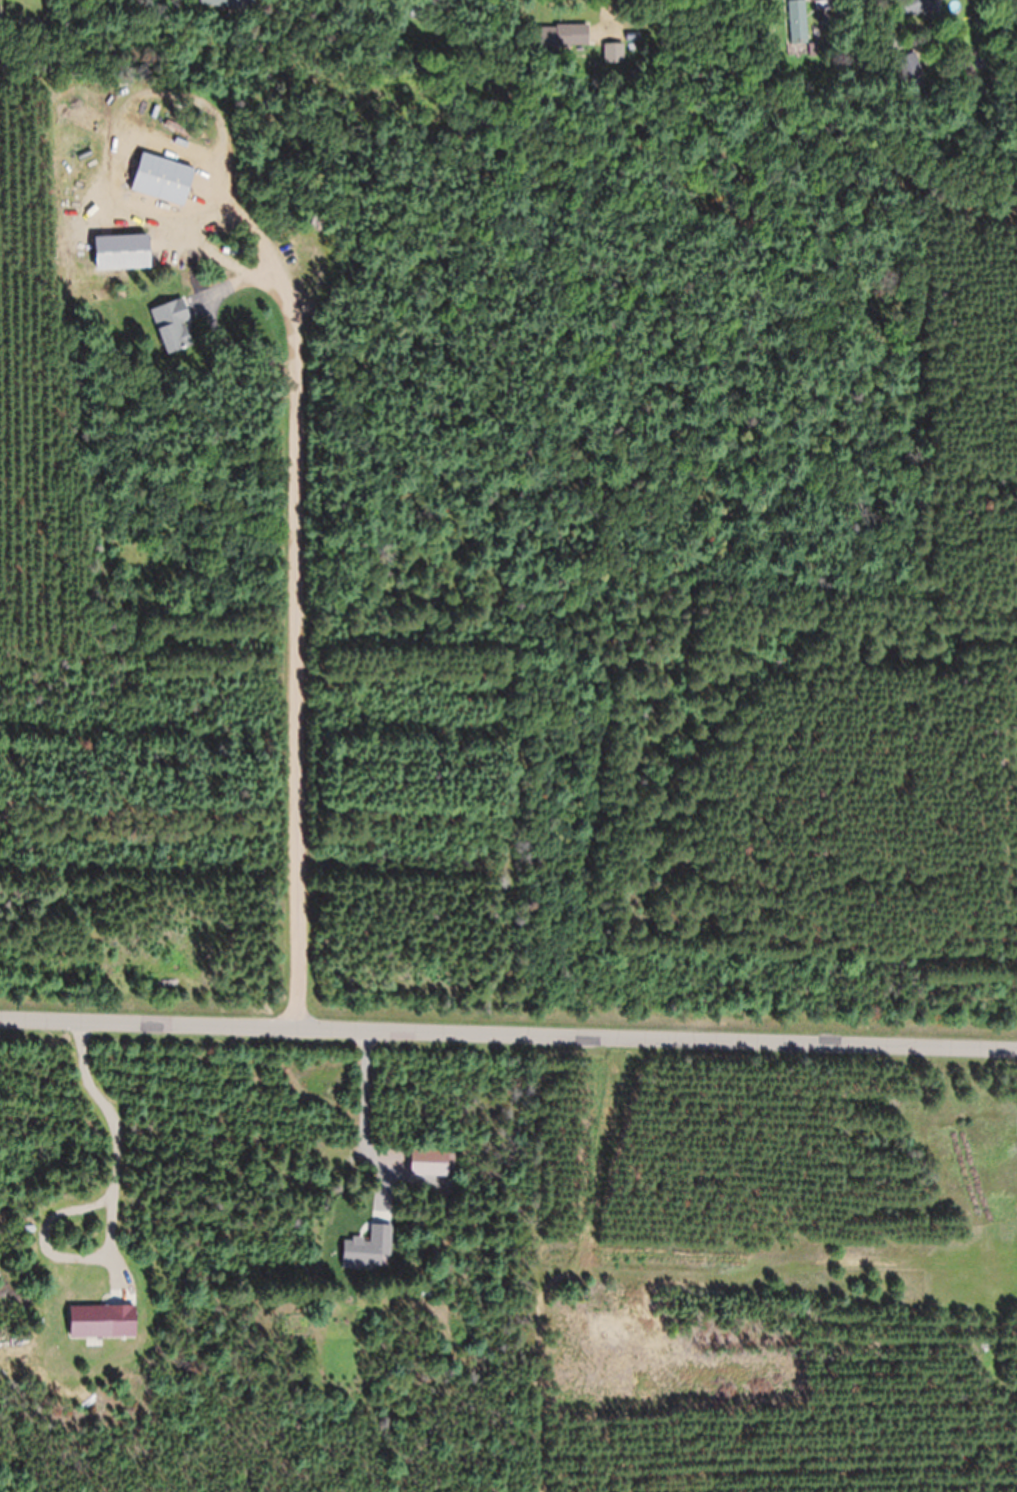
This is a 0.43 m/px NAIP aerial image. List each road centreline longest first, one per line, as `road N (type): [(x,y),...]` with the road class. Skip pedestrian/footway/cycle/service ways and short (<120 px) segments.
road 1 (residential): [(1016,1045),(494,1021),(0,1014)]

